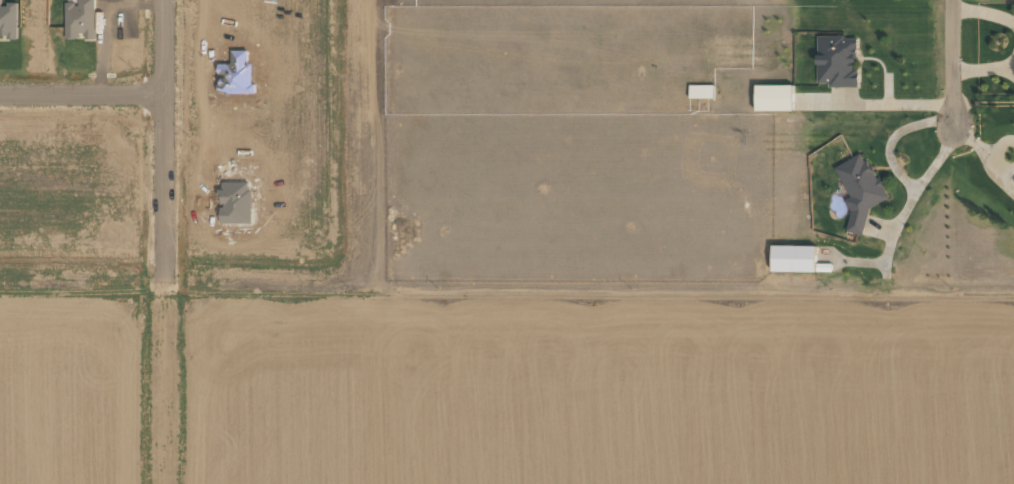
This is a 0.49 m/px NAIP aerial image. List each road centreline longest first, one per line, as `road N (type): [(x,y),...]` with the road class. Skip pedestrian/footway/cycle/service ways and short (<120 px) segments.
road 1 (residential): [(164,295),(162,0)]
road 2 (residential): [(0,94),(162,94)]
road 3 (residential): [(952,0),(952,126)]

